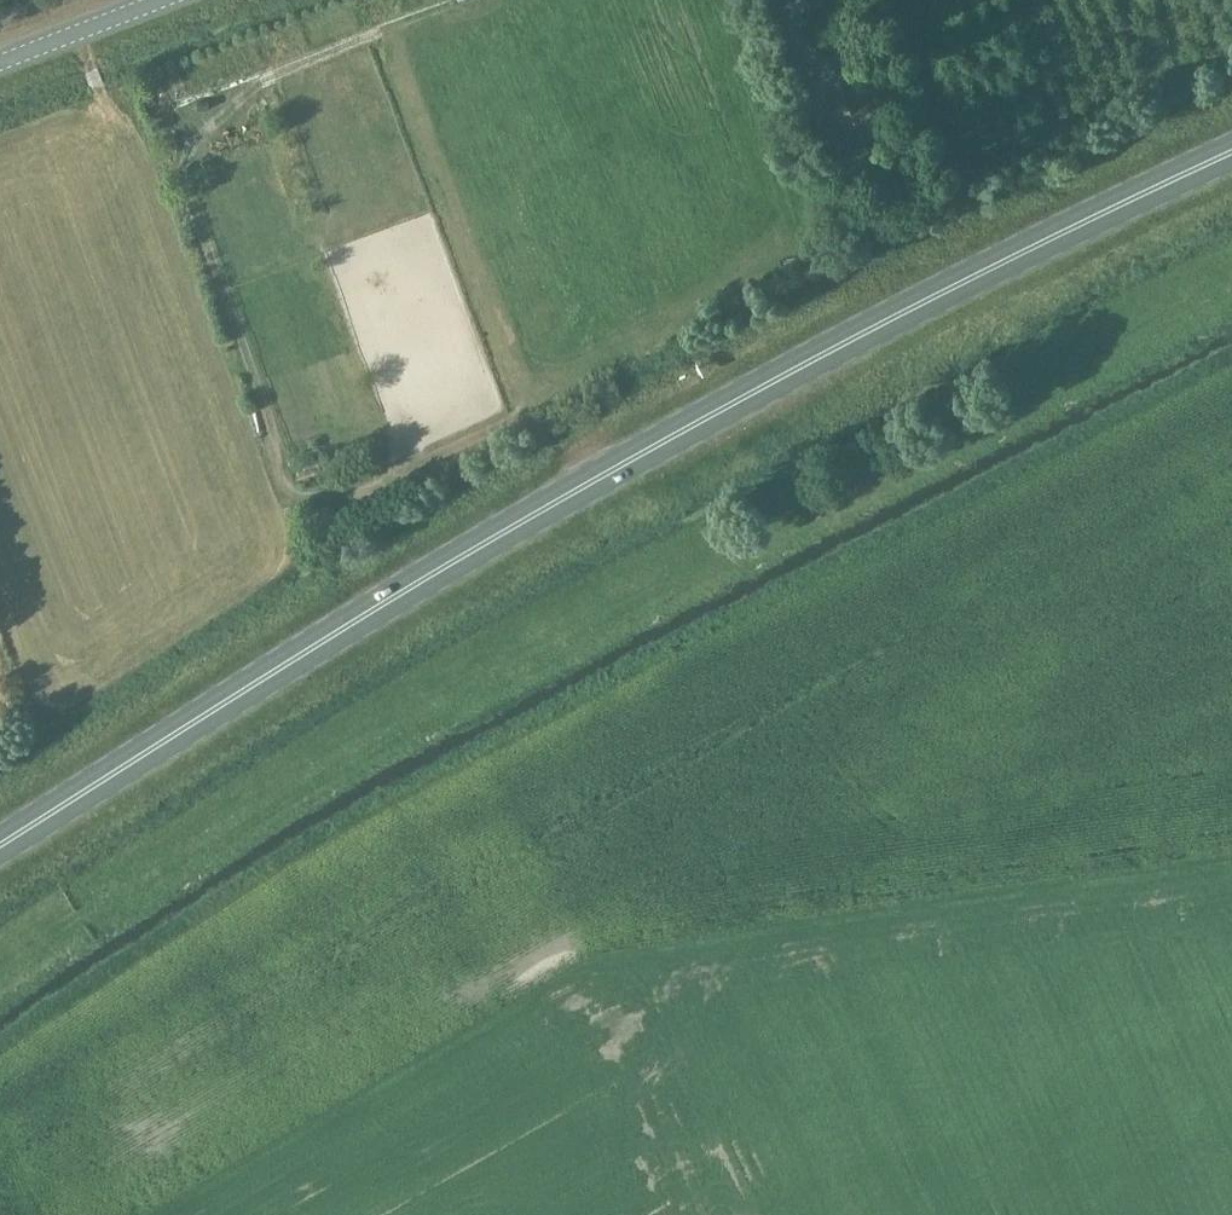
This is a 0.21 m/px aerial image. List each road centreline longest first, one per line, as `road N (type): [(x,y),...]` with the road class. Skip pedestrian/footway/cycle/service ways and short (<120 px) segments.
road 1 (primary): [(1231,152),(889,319),(605,473),(0,844)]
road 2 (unclassified): [(0,61),(157,0)]

